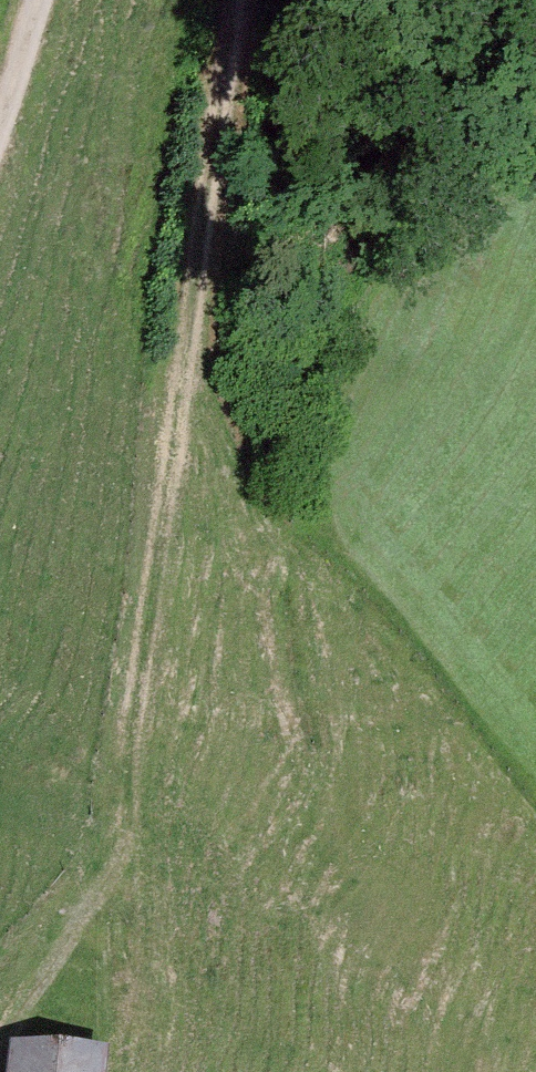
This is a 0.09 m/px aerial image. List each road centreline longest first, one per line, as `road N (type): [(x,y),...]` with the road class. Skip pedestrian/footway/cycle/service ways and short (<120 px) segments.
road 1 (track): [(535,992),(523,1000),(463,1004),(404,970),(355,912),(291,726),(263,585),(184,372),(244,0)]
road 2 (track): [(184,372),(114,898)]
road 3 (track): [(0,124),(38,0)]

